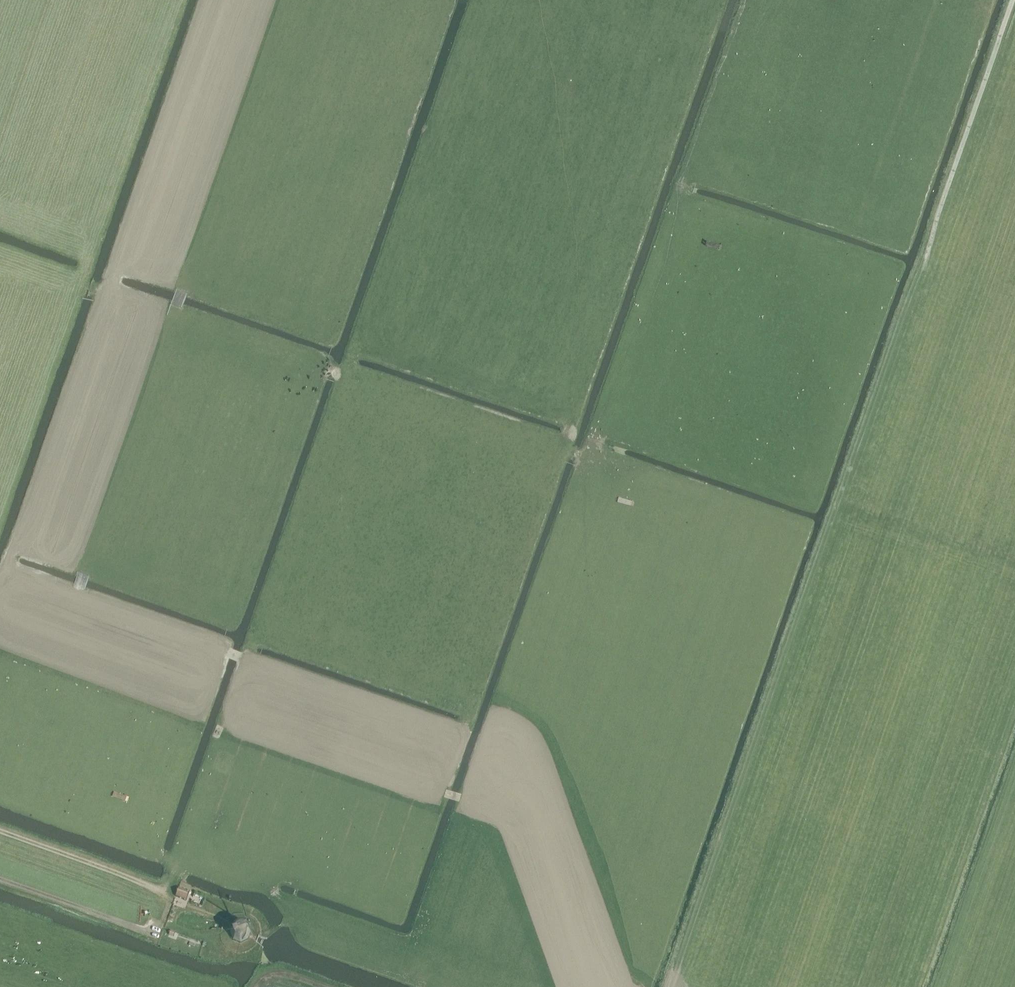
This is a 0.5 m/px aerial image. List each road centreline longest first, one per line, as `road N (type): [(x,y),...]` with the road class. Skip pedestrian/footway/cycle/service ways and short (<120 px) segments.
road 1 (track): [(0,831),(160,891),(176,865)]
road 2 (track): [(162,924),(151,933),(0,879)]

